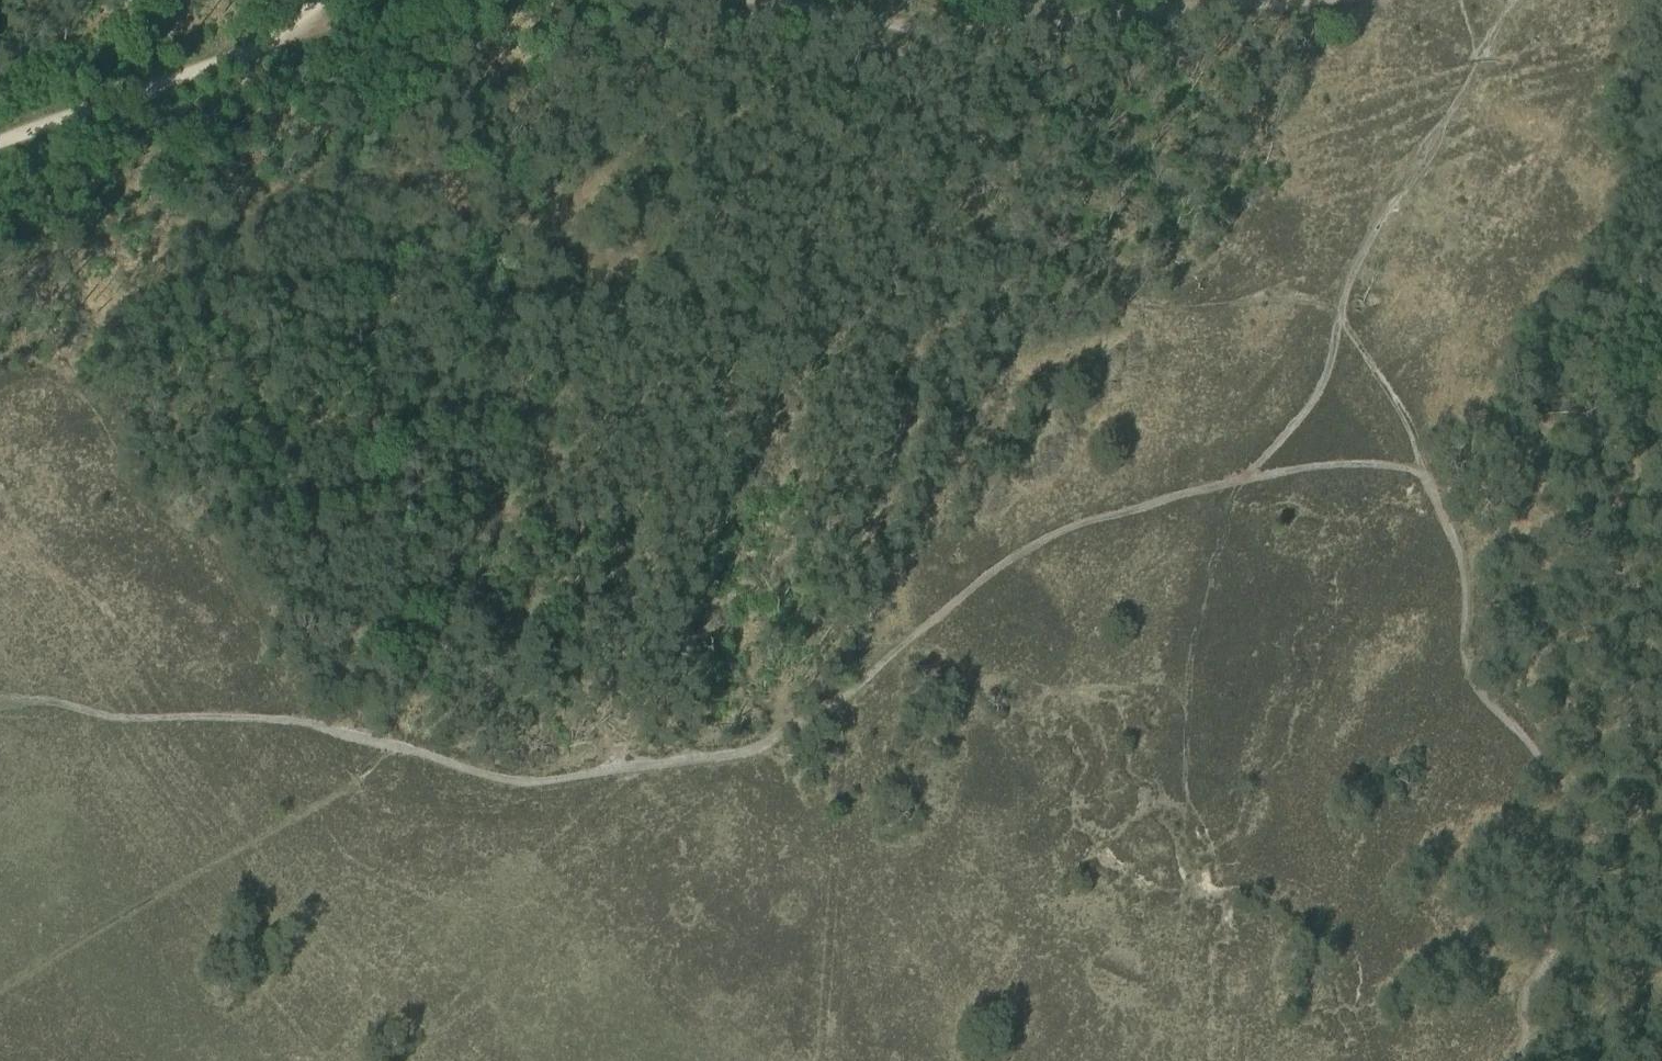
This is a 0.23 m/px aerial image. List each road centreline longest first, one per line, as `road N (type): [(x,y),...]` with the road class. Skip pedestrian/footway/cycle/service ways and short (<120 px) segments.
road 1 (track): [(1265,0),(1064,27),(796,0)]
road 2 (track): [(0,134),(277,38),(315,0)]
road 3 (track): [(440,0),(277,38)]

